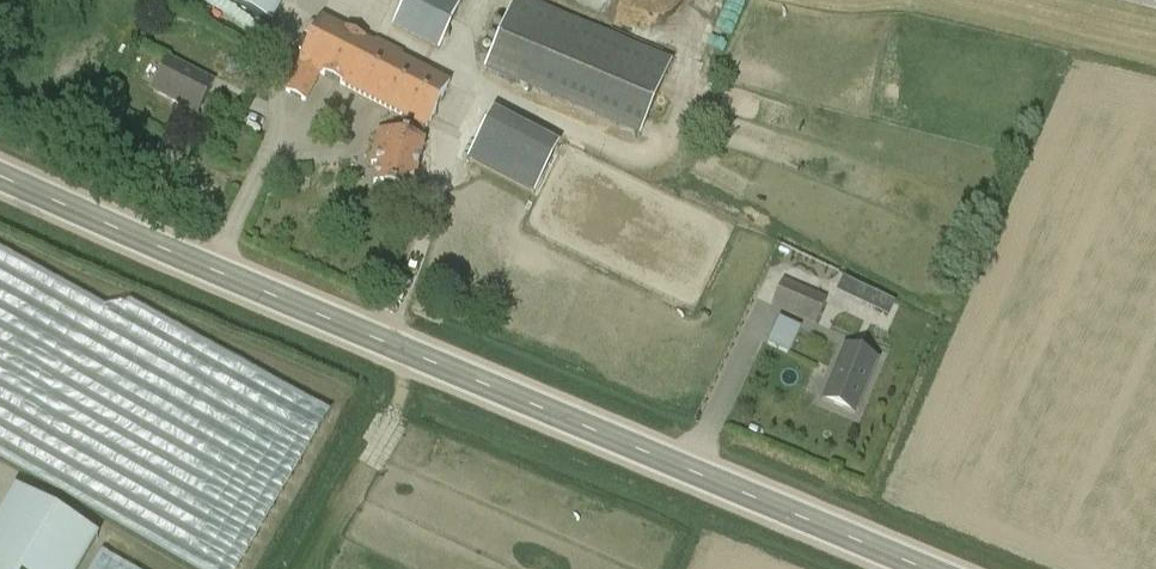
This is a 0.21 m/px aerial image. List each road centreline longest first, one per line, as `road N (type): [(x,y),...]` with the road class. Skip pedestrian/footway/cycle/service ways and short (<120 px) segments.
road 1 (secondary): [(925,568),(0,178)]

